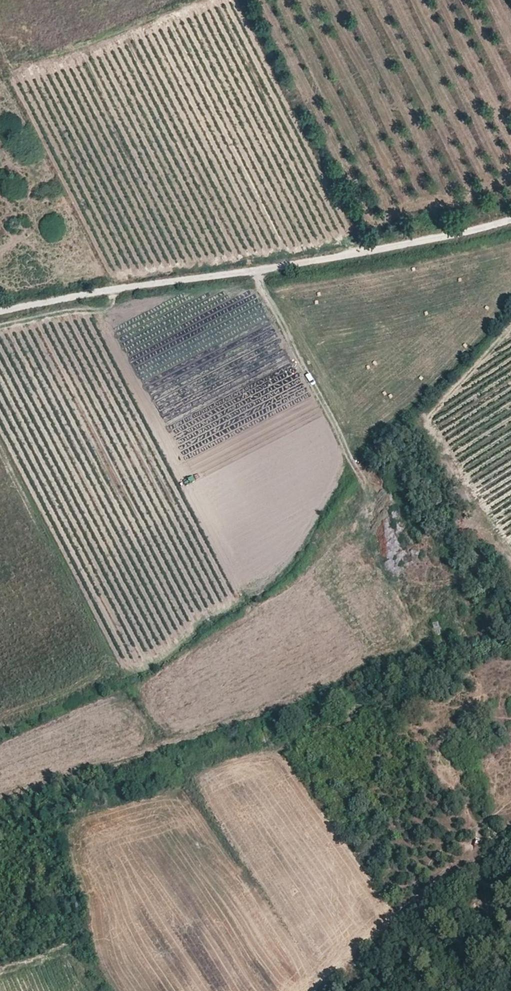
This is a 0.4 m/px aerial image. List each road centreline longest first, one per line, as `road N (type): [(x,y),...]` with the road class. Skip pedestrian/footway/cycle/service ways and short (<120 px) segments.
road 1 (track): [(0,313),(318,262),(510,220)]

